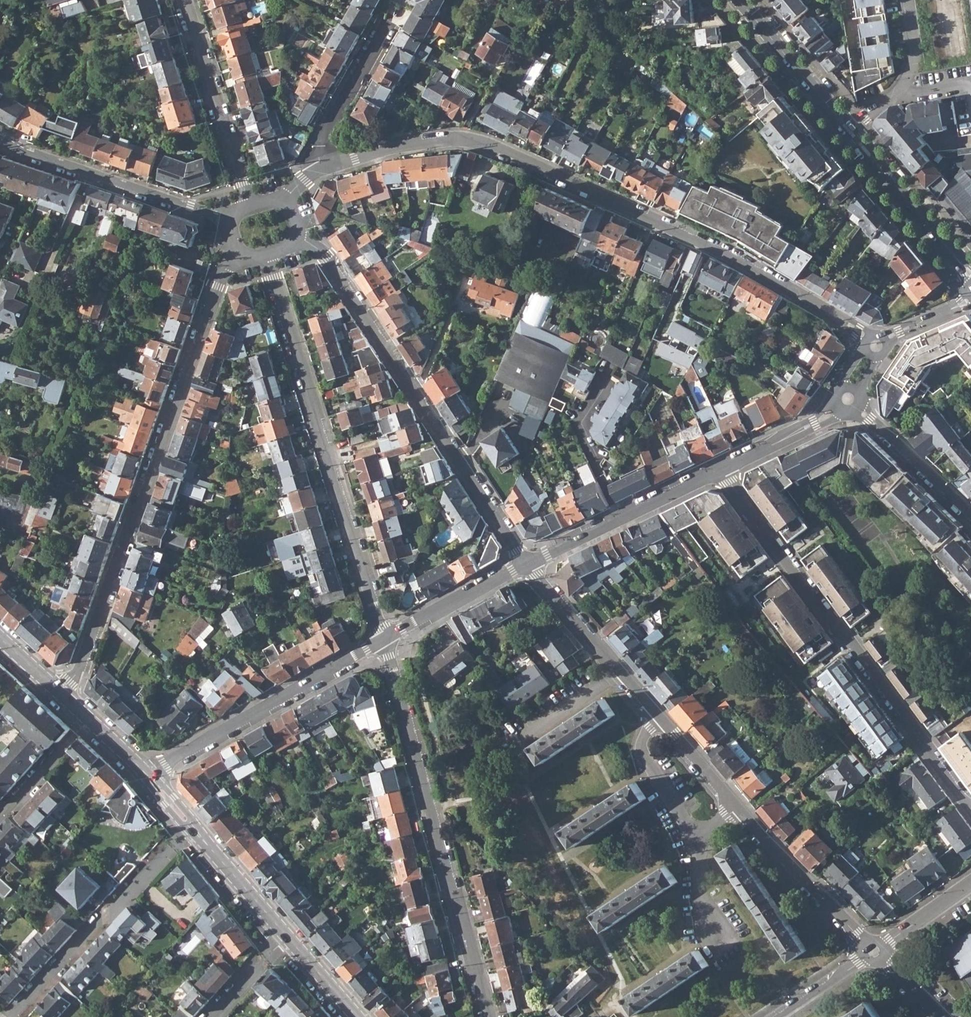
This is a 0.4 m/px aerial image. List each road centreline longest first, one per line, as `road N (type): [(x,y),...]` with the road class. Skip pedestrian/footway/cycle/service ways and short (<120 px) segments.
road 1 (residential): [(876,346),(717,248),(478,142),(397,145),(323,170)]
road 2 (residential): [(241,256),(216,288),(64,694)]
road 3 (residential): [(970,806),(725,468)]
road 4 (residential): [(387,640),(264,252)]
road 5 (residential): [(528,561),(326,257),(298,239)]
road 6 (residential): [(488,1016),(387,640)]
road 7 (residential): [(387,640),(149,775)]
road 8 (residential): [(12,1016),(195,828)]
road 9 (residential): [(0,138),(229,221)]
road 10 (residential): [(185,0),(251,209)]
road 11 (residential): [(725,468),(528,561)]
road 12 (residential): [(662,718),(528,561)]
road 13 (residential): [(875,951),(739,807)]
road 14 (primary): [(849,128),(970,275)]
road 15 (residential): [(970,519),(847,399)]
road 16 (primary): [(740,0),(849,128)]
road 17 (residential): [(528,561),(387,640)]
road 18 (residential): [(386,28),(319,147),(323,170)]
road 19 (residential): [(849,128),(912,69),(908,0)]
road 20 (residential): [(195,828),(286,940)]
road 21 (residential): [(697,837),(643,751),(645,734),(662,718)]
road 22 (residential): [(847,399),(725,468)]
road 23 (residential): [(0,814),(89,718)]

